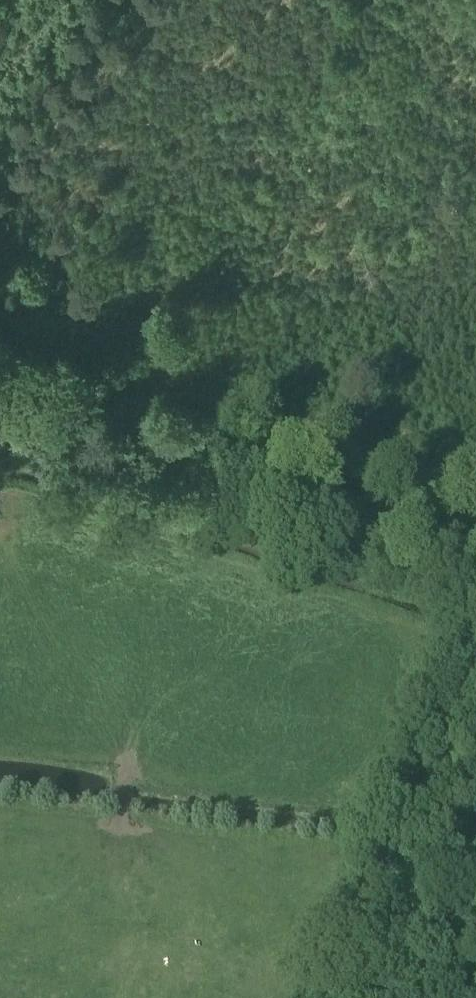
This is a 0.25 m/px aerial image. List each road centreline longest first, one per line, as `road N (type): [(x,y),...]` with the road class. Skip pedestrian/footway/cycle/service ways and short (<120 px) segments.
road 1 (track): [(475,594),(0,428)]
road 2 (track): [(342,997),(475,612)]

